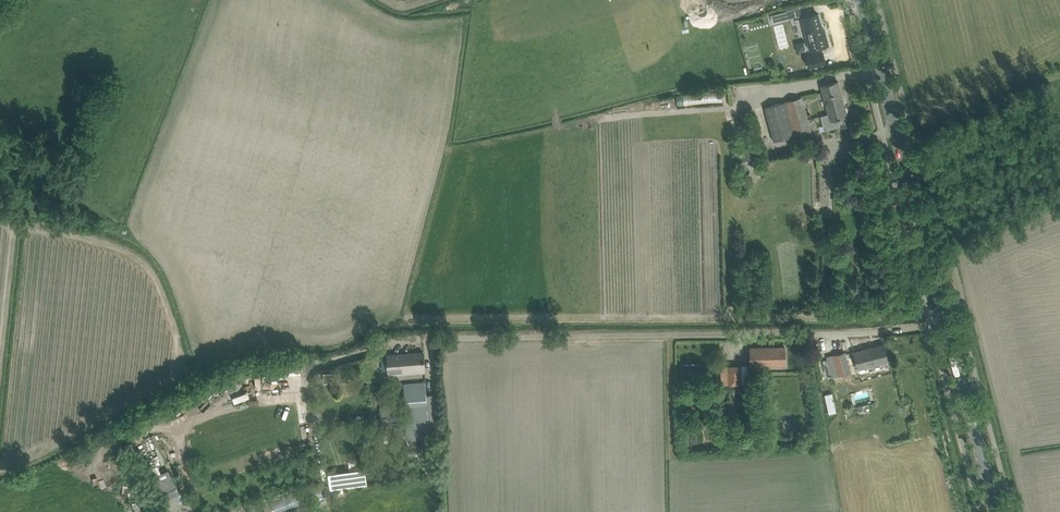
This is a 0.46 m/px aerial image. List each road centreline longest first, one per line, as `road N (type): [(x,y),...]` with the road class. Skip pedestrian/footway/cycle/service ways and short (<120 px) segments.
road 1 (unclassified): [(436,340),(865,332),(947,323)]
road 2 (secondary): [(947,323),(862,0)]
road 3 (secondary): [(996,511),(947,323)]

